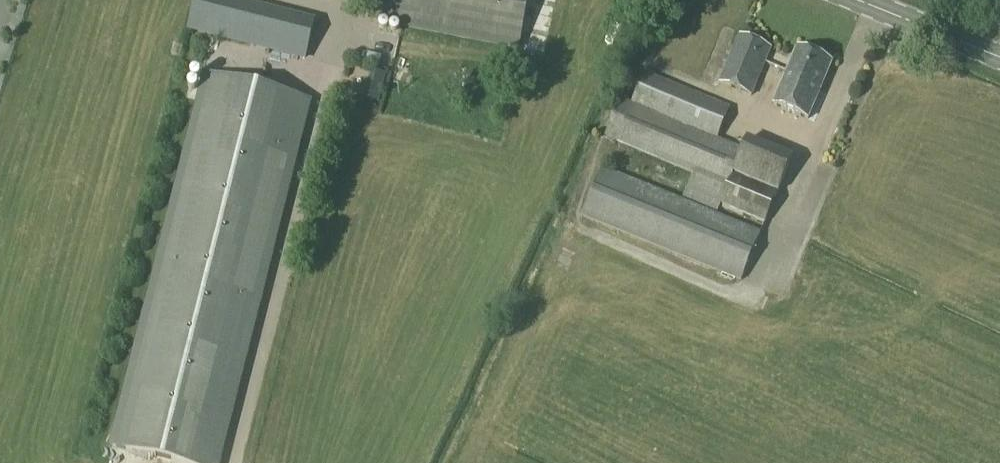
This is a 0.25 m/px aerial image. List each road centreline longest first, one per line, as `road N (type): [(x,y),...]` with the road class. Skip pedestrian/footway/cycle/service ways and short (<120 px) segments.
road 1 (secondary): [(999,58),(856,0)]

